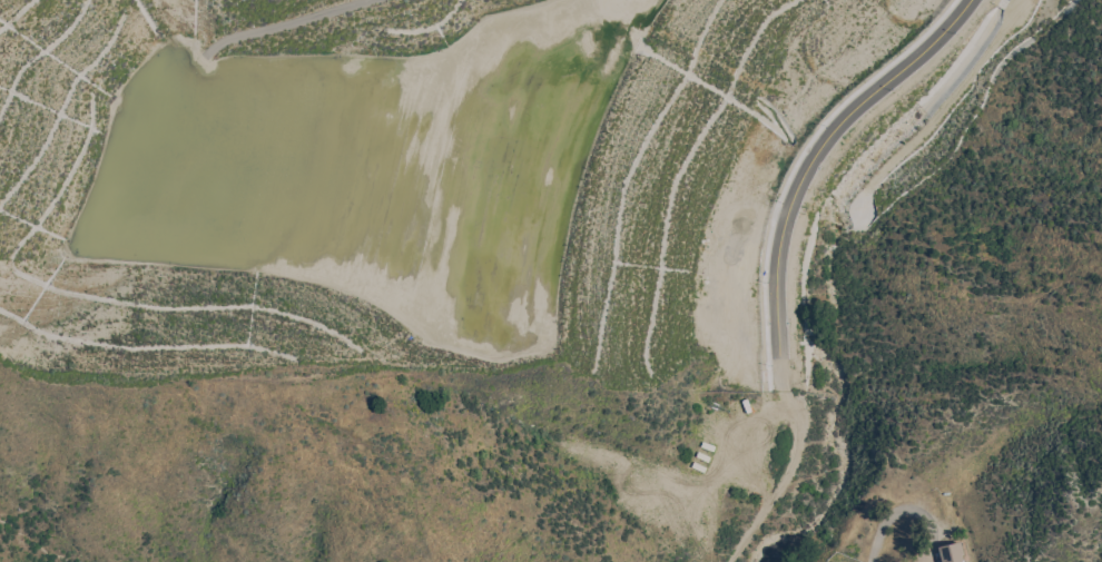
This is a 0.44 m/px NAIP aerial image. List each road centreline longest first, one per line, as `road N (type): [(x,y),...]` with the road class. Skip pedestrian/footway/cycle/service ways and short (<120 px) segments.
road 1 (residential): [(729,561),(793,463),(798,426),(781,390)]

